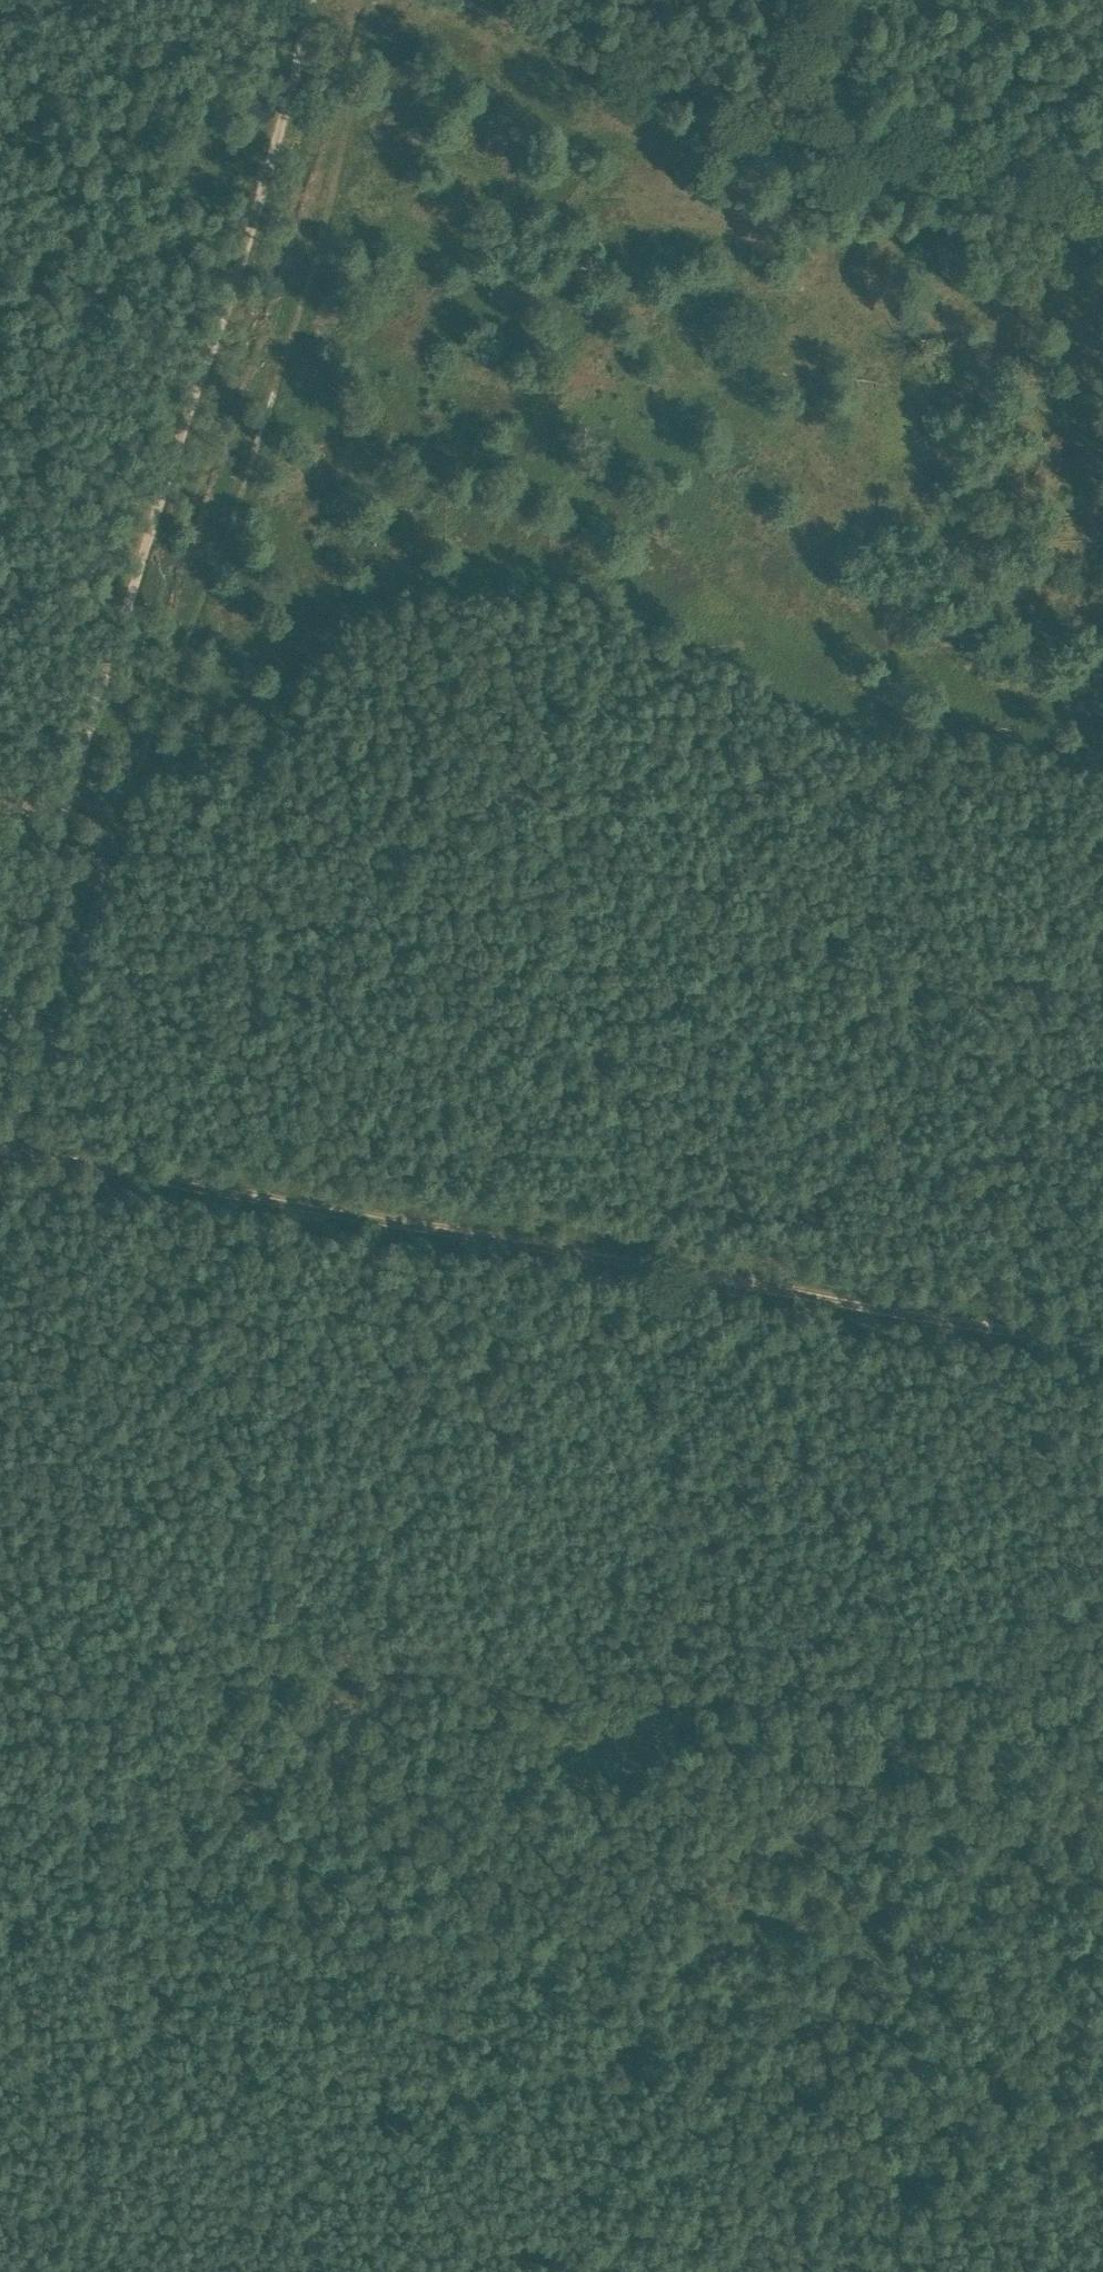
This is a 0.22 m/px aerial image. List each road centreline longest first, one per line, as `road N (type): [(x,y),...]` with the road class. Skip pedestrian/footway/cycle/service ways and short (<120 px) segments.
road 1 (track): [(1102,1359),(0,1177)]
road 2 (track): [(0,1016),(220,315),(309,0)]

